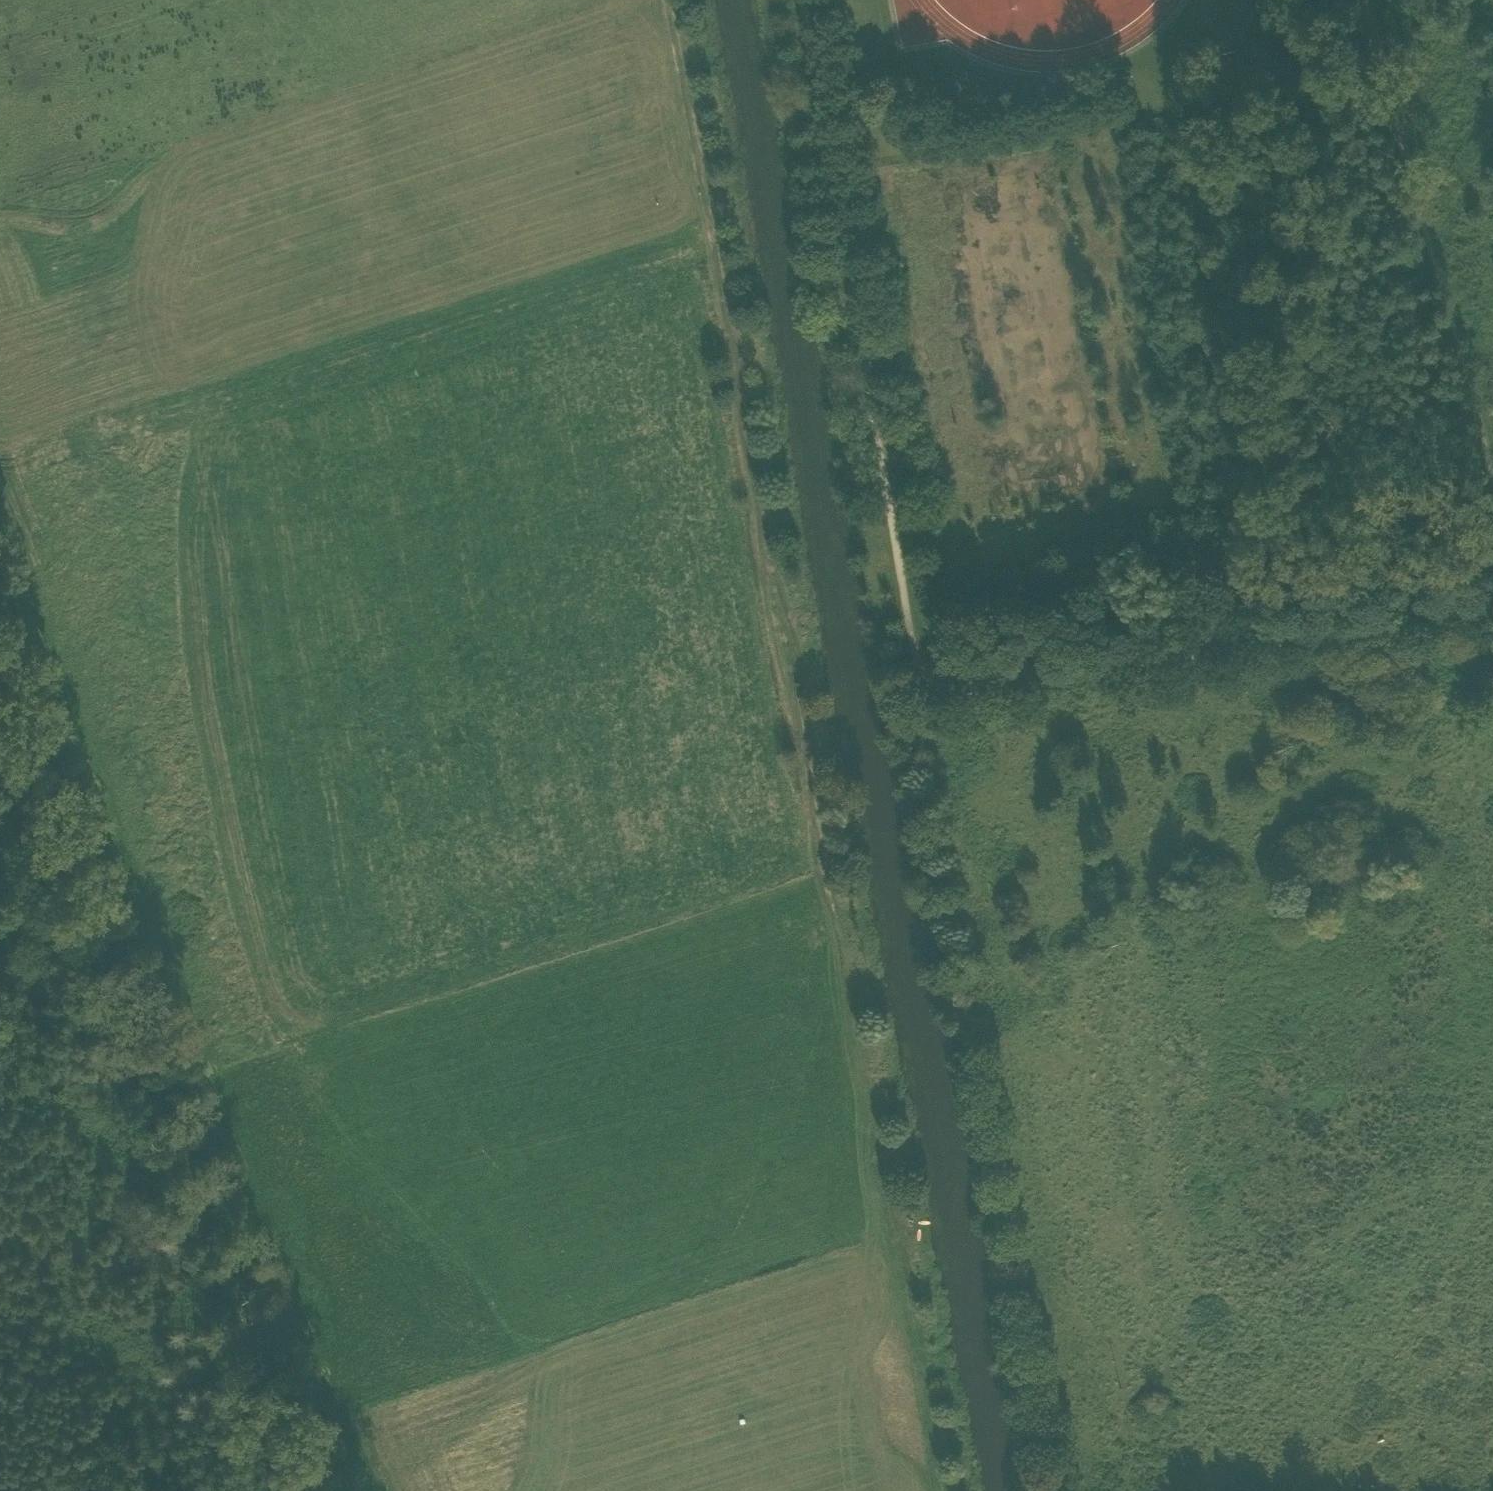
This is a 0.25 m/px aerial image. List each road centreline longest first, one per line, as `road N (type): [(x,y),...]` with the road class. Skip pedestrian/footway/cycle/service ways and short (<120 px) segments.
road 1 (track): [(930,1490),(662,0)]
road 2 (track): [(803,0),(902,586),(918,661),(939,692),(1492,609)]
road 3 (track): [(1492,495),(1363,0)]

